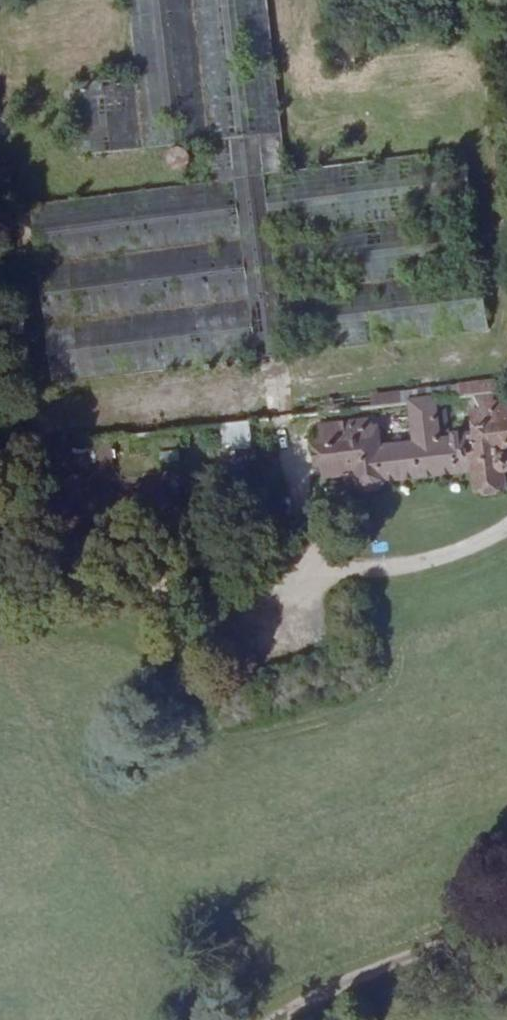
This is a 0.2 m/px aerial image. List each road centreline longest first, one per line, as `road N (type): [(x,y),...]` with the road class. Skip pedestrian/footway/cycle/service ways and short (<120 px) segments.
road 1 (unclassified): [(0,607),(328,585),(452,558),(506,524)]
road 2 (unclassified): [(506,930),(316,995),(282,1019)]

